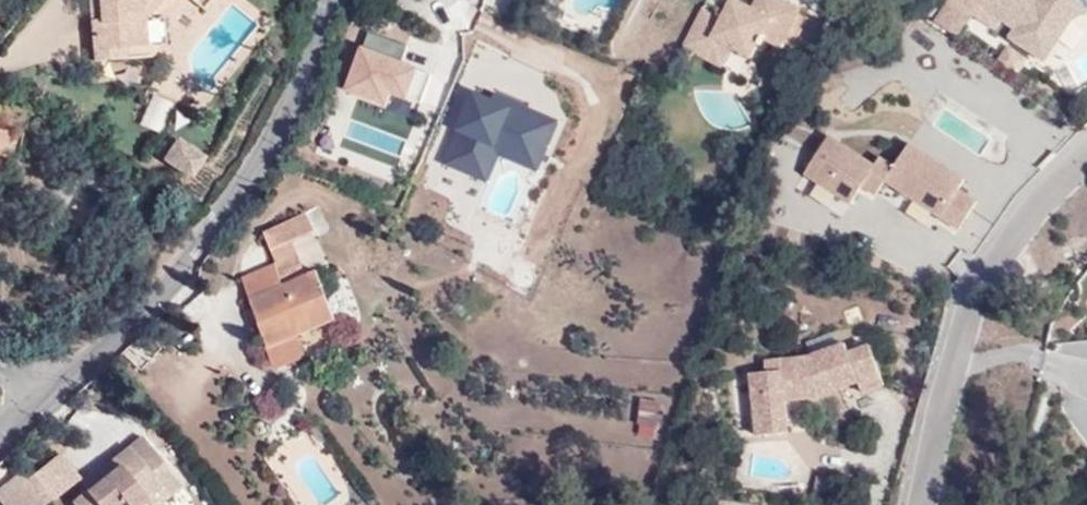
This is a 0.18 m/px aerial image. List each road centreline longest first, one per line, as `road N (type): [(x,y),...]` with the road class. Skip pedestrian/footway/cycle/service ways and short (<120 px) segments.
road 1 (tertiary): [(45,394),(202,237),(251,168),(322,0)]

